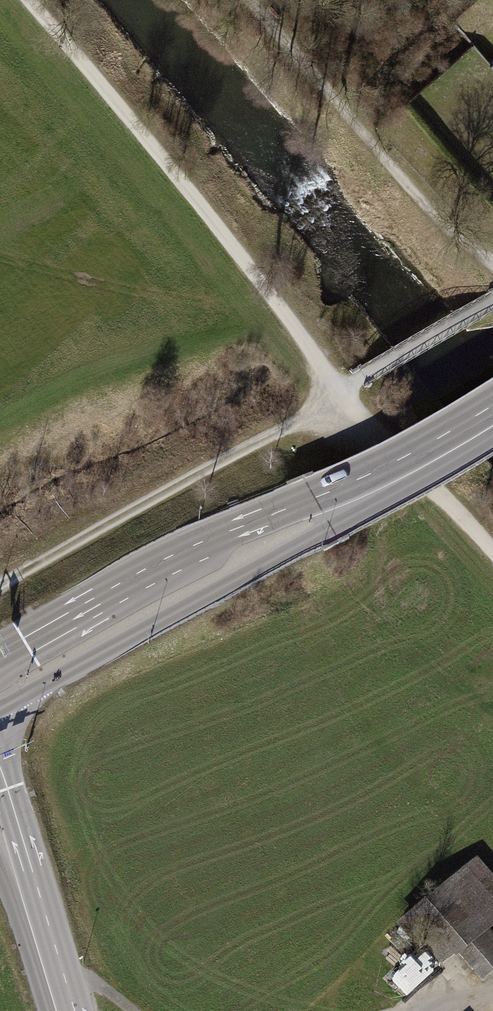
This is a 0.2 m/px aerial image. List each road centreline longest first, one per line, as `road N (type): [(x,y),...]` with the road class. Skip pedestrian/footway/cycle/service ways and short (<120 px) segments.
road 1 (track): [(339,394),(177,172),(31,0)]
road 2 (track): [(0,588),(339,394)]
road 3 (secondary): [(0,713),(301,545),(323,509)]
road 4 (secondary): [(323,509),(264,520),(0,659)]
road 5 (track): [(0,427),(192,350),(271,295)]
road 6 (tertiary): [(0,768),(69,1010)]
road 7 (track): [(339,394),(492,549)]
road 8 (secondary): [(323,509),(492,413)]

